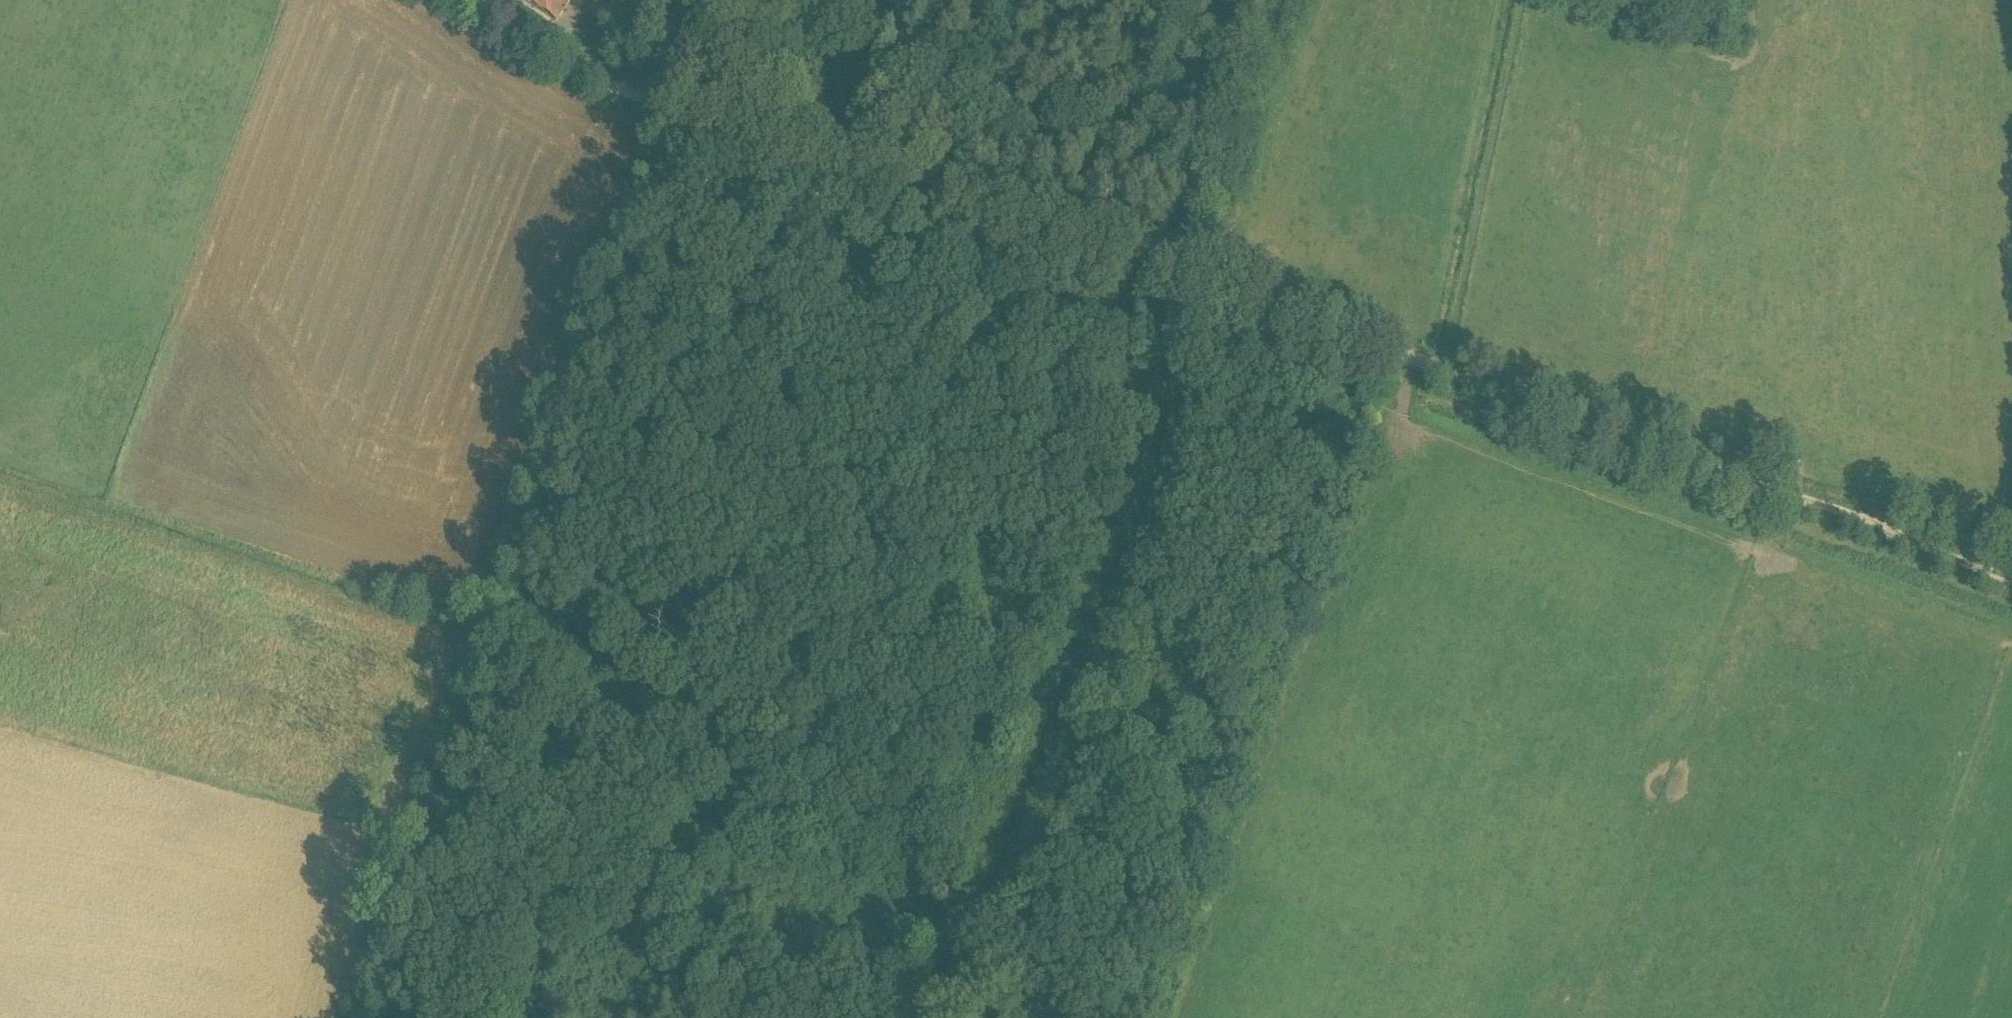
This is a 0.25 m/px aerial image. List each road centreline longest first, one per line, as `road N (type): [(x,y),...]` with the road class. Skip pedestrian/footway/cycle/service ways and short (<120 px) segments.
road 1 (track): [(2011,578),(1217,296)]
road 2 (track): [(1217,296),(644,111)]
road 3 (unclassified): [(644,111),(533,62),(444,0)]

